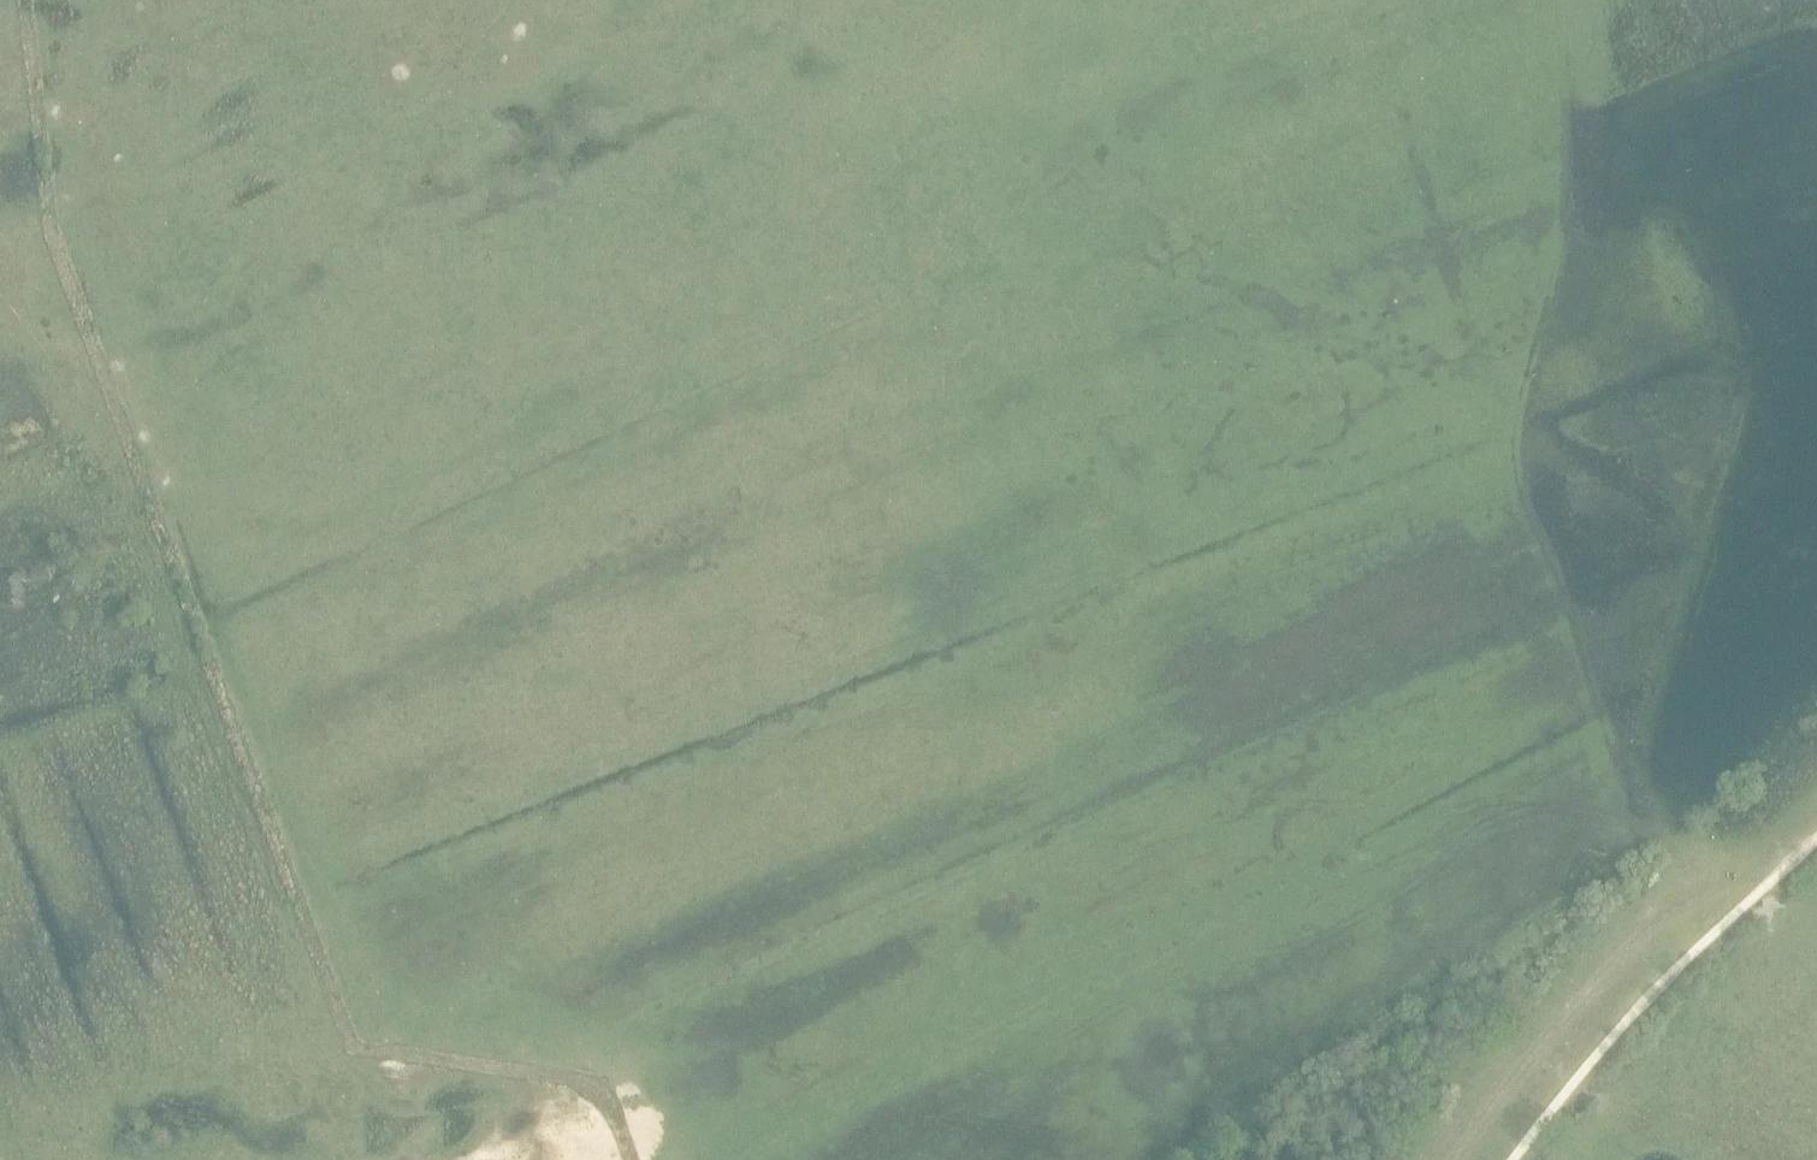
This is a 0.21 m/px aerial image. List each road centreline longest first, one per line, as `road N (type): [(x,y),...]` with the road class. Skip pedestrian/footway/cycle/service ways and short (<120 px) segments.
road 1 (track): [(1455,1159),(1590,991),(1816,787)]

